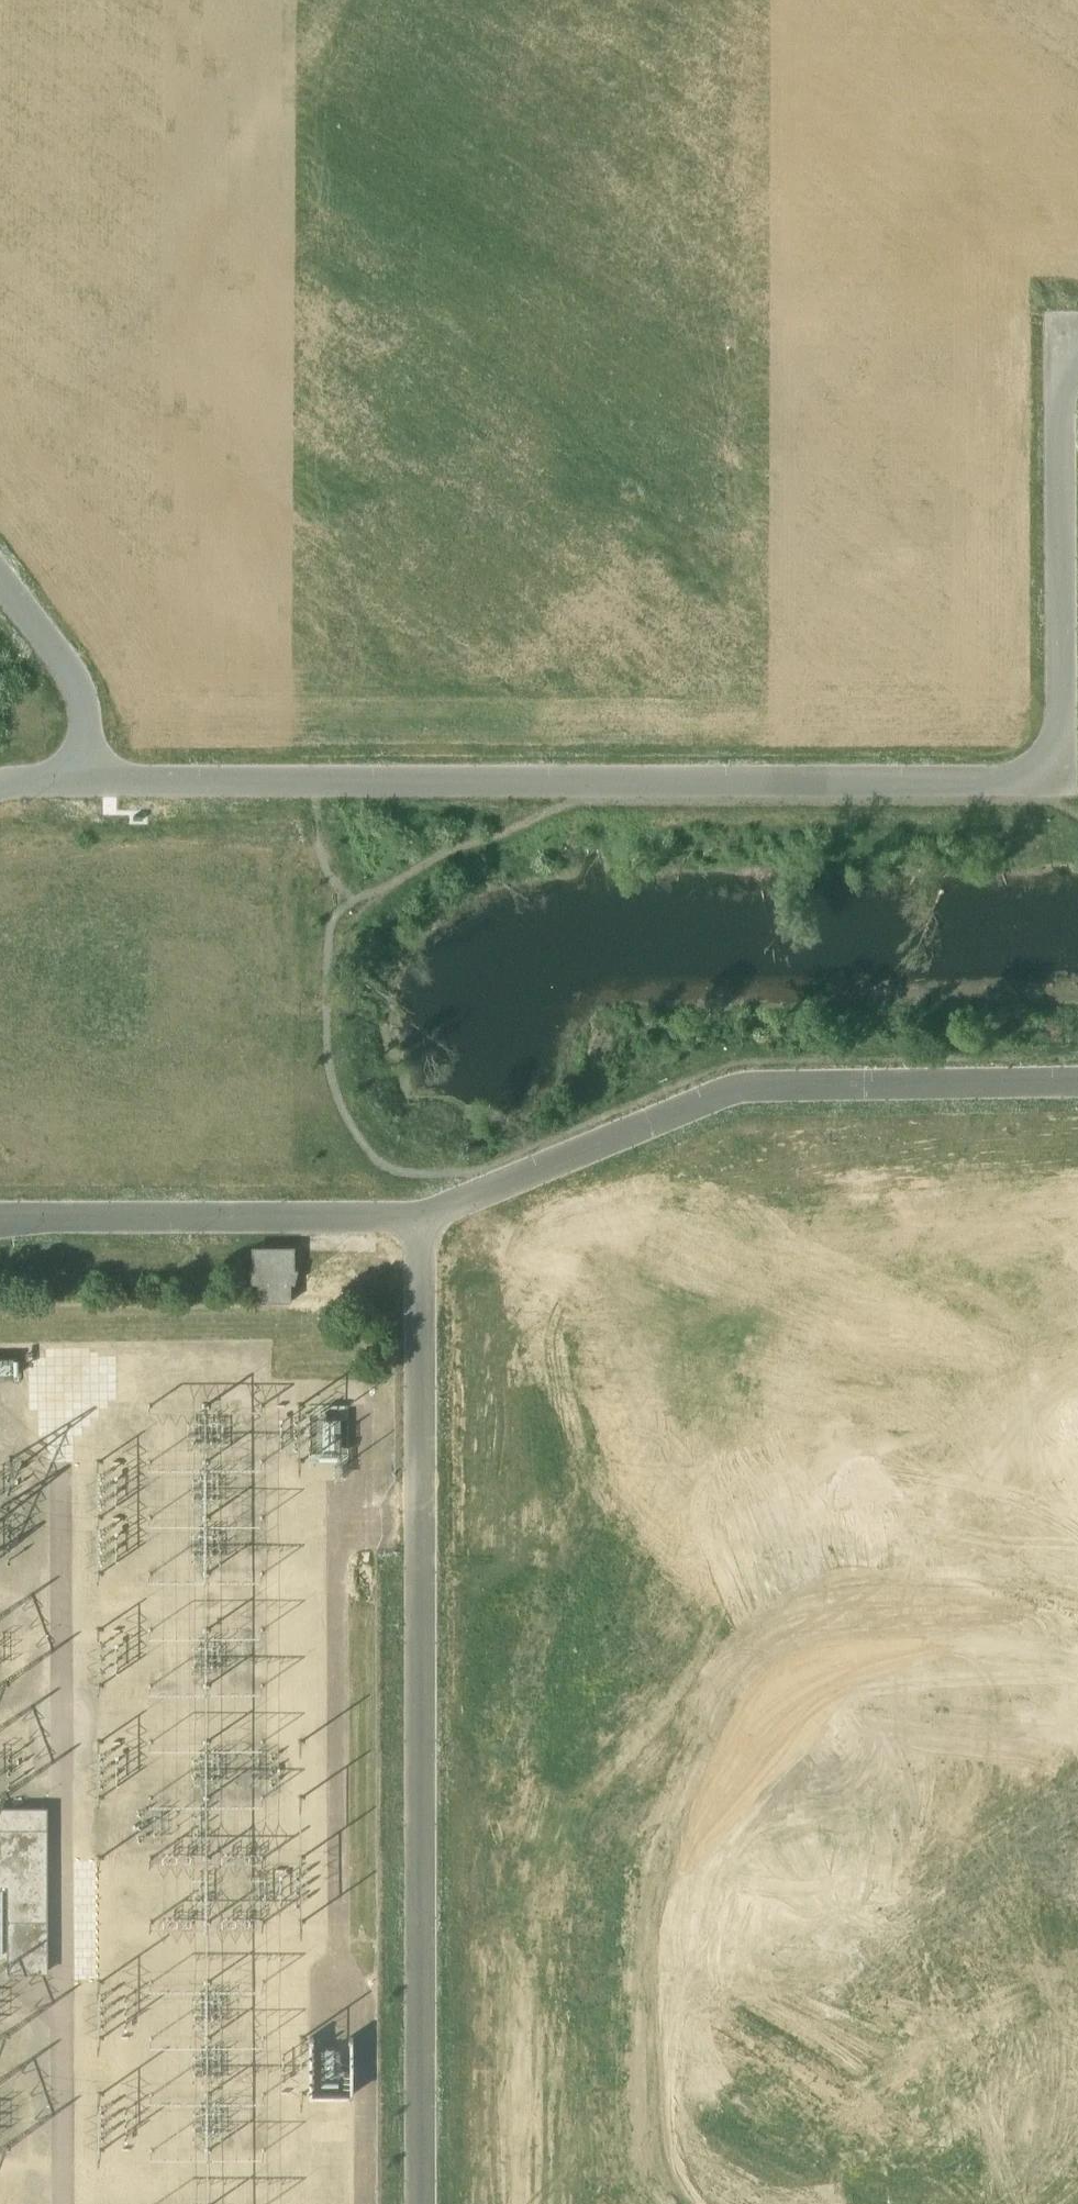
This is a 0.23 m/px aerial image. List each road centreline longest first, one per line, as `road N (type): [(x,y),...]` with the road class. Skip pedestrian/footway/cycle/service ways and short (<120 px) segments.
road 1 (unclassified): [(83,779),(1003,782),(1041,767),(1055,733),(1060,387),(1077,353)]
road 2 (unclassified): [(0,575),(72,667),(84,698),(83,779)]

